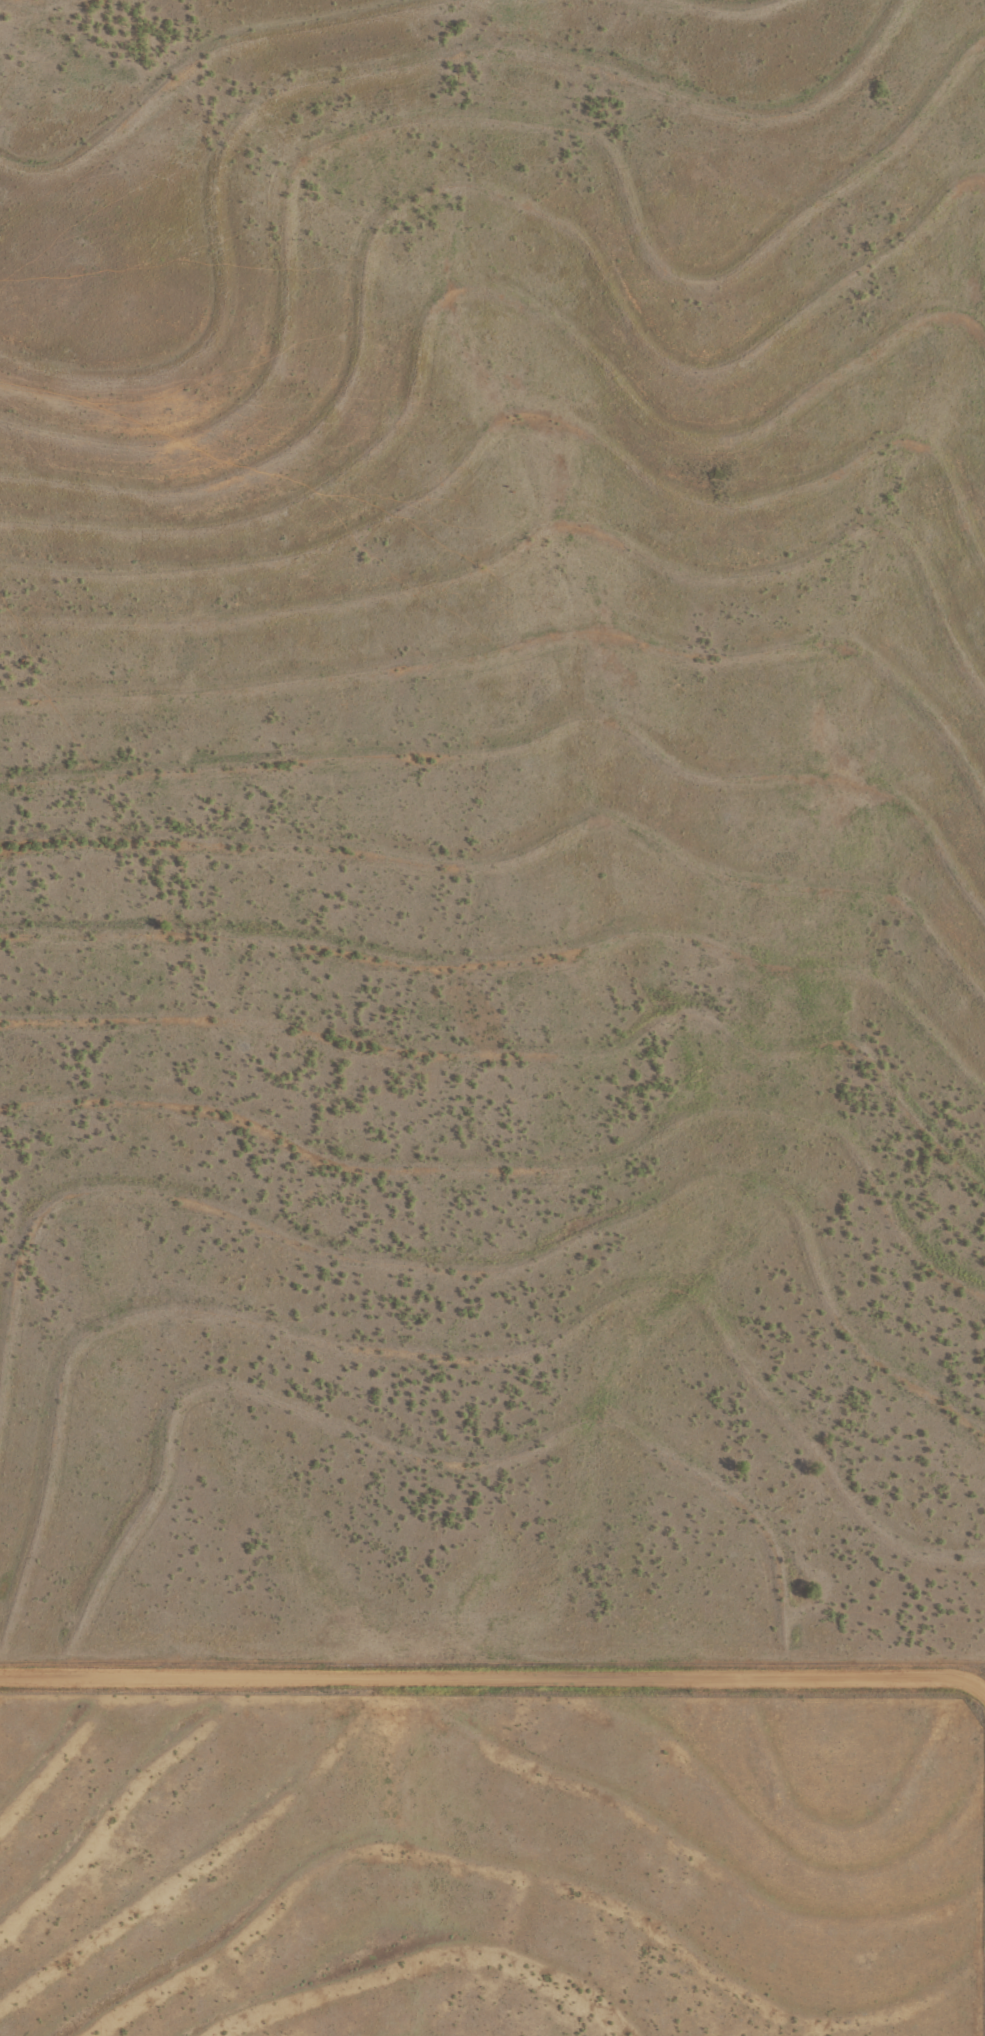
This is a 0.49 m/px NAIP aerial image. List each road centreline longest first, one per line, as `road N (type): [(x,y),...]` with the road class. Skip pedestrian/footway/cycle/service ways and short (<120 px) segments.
road 1 (residential): [(984,1692),(961,1677),(0,1675)]

